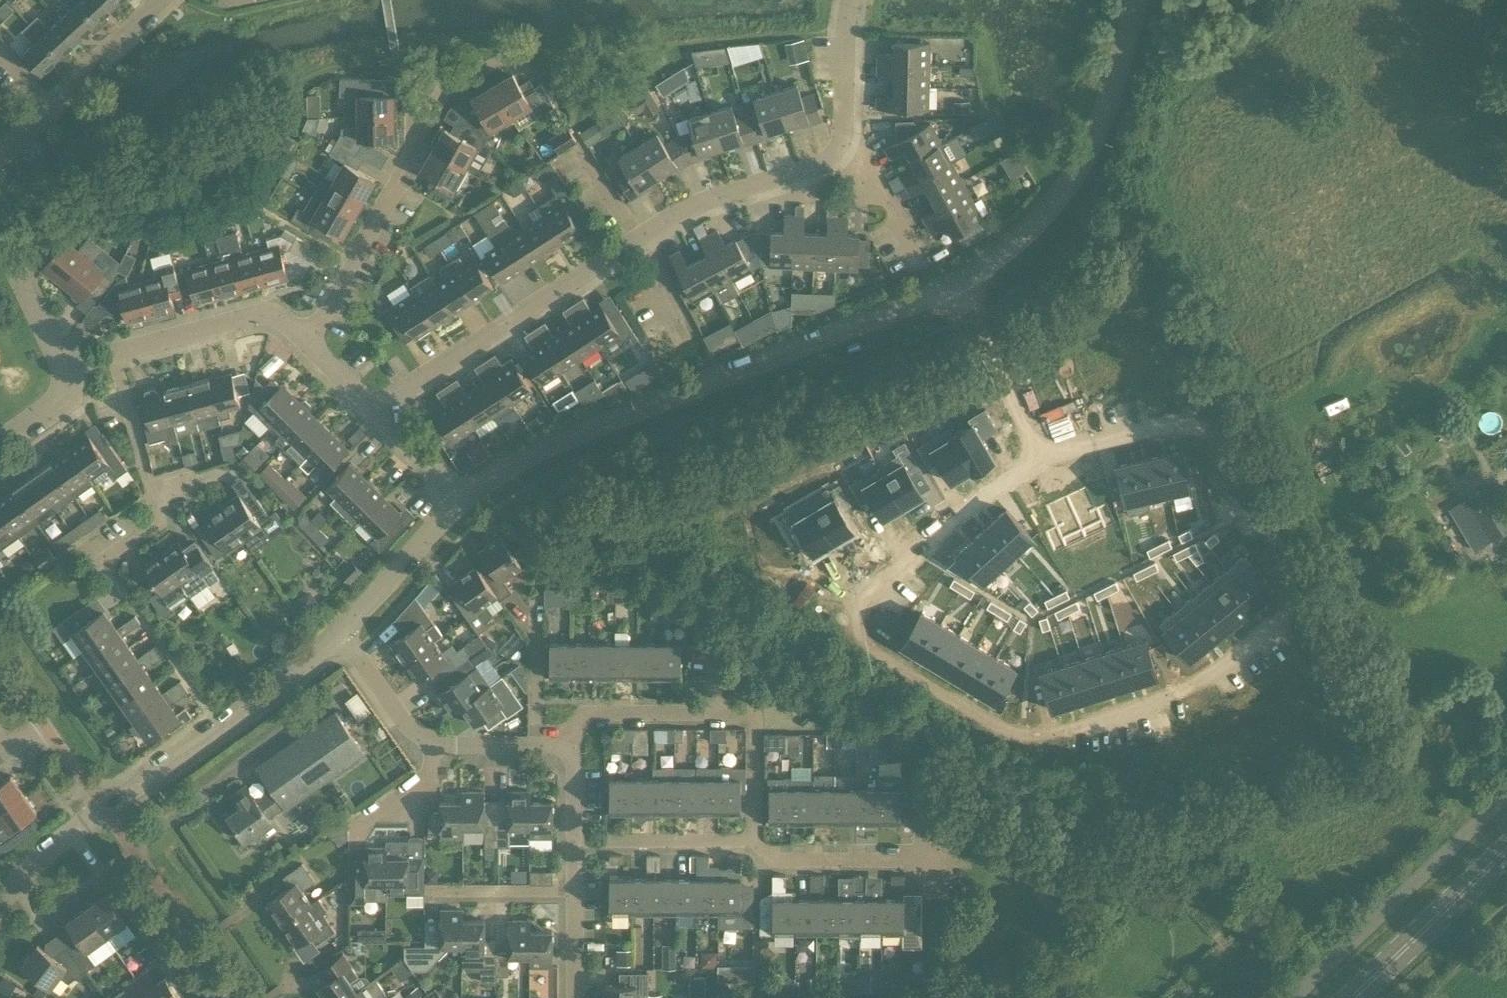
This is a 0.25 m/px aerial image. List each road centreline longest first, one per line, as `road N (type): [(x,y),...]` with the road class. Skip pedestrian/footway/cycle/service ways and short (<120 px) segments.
road 1 (residential): [(1034,456),(1164,423),(1207,426),(1299,605),(1190,701),(1042,739),(860,647),(889,572),(970,504)]
road 2 (unclassified): [(962,279),(556,448),(463,498)]
road 3 (residential): [(838,150),(818,167),(708,200),(377,412)]
road 4 (residential): [(309,344),(438,94),(514,53)]
road 5 (unclassified): [(1139,0),(1112,96),(1075,178),(1014,246),(962,279)]
road 6 (residential): [(572,743),(588,715),(749,713),(755,843)]
road 7 (unclassified): [(1290,997),(1506,787)]
road 8 (unclassified): [(340,630),(108,807)]
road 9 (residential): [(242,997),(108,807)]
road 10 (residential): [(115,355),(152,492),(229,472)]
road 11 (primary): [(1355,997),(1506,855)]
road 12 (residential): [(115,355),(256,318),(283,322),(309,344)]
road 13 (residential): [(962,279),(1034,456)]
road 14 (residential): [(938,859),(775,862),(755,843)]
road 15 (unclassified): [(463,498),(340,630)]
road 16 (residential): [(755,843),(575,842)]
road 17 (residential): [(159,0),(52,106)]
road 18 (residential): [(849,0),(838,150)]
road 19 (residential): [(340,630),(401,719),(435,744)]
road 20 (residential): [(538,745),(537,597)]
road 21 (track): [(1473,821),(1407,692)]
road 22 (residential): [(0,238),(63,368)]
road 23 (unclassified): [(108,807),(29,866),(0,898)]
road 24 (residential): [(920,256),(873,177),(838,150)]
road 25 (residential): [(438,890),(574,894)]
road 26 (residential): [(377,412),(463,498)]

